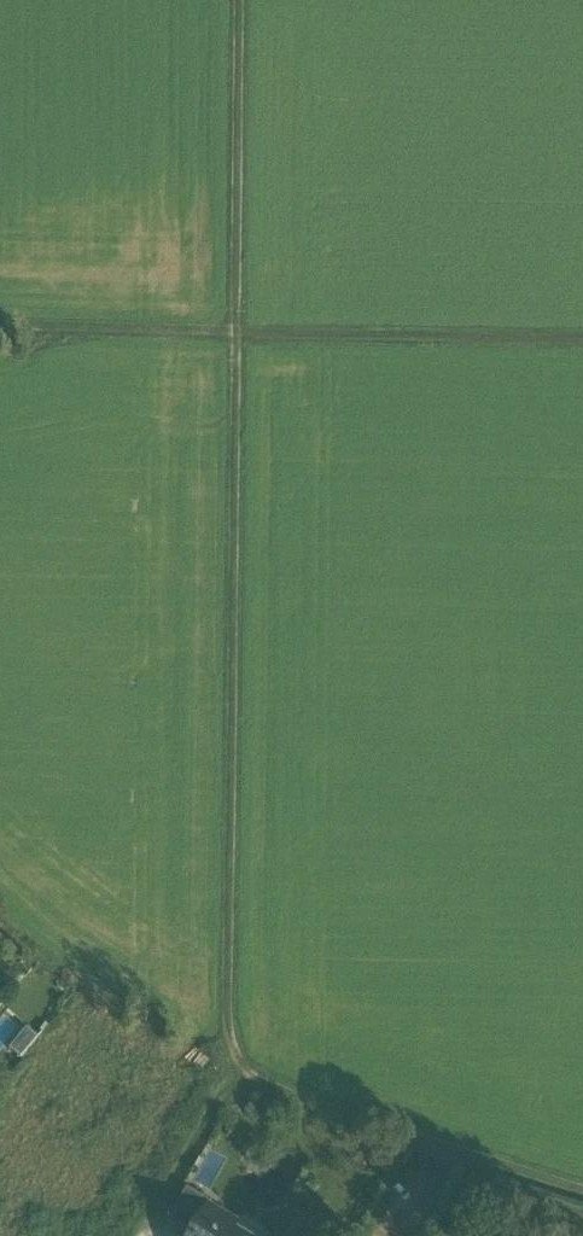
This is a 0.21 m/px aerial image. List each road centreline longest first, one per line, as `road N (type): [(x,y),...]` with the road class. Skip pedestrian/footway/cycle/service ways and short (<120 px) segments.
road 1 (track): [(240,0),(230,1086)]
road 2 (track): [(0,331),(582,335)]
road 3 (track): [(230,1086),(477,1170),(582,1193)]
road 4 (track): [(230,1086),(155,1220)]

